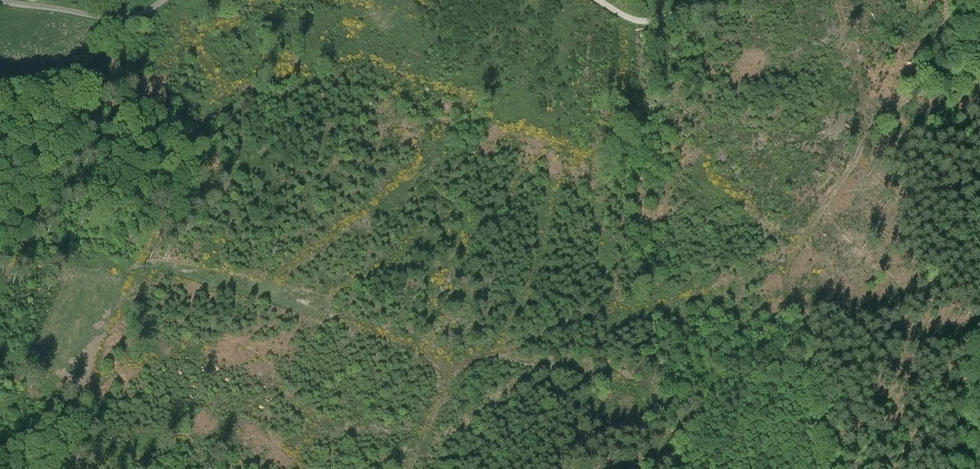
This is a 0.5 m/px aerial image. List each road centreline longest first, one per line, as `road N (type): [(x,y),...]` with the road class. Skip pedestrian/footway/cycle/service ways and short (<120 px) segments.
road 1 (track): [(0,265),(23,253),(54,175),(142,97)]
road 2 (track): [(0,2),(117,17),(164,0)]
road 3 (track): [(714,0),(646,22),(600,0)]

